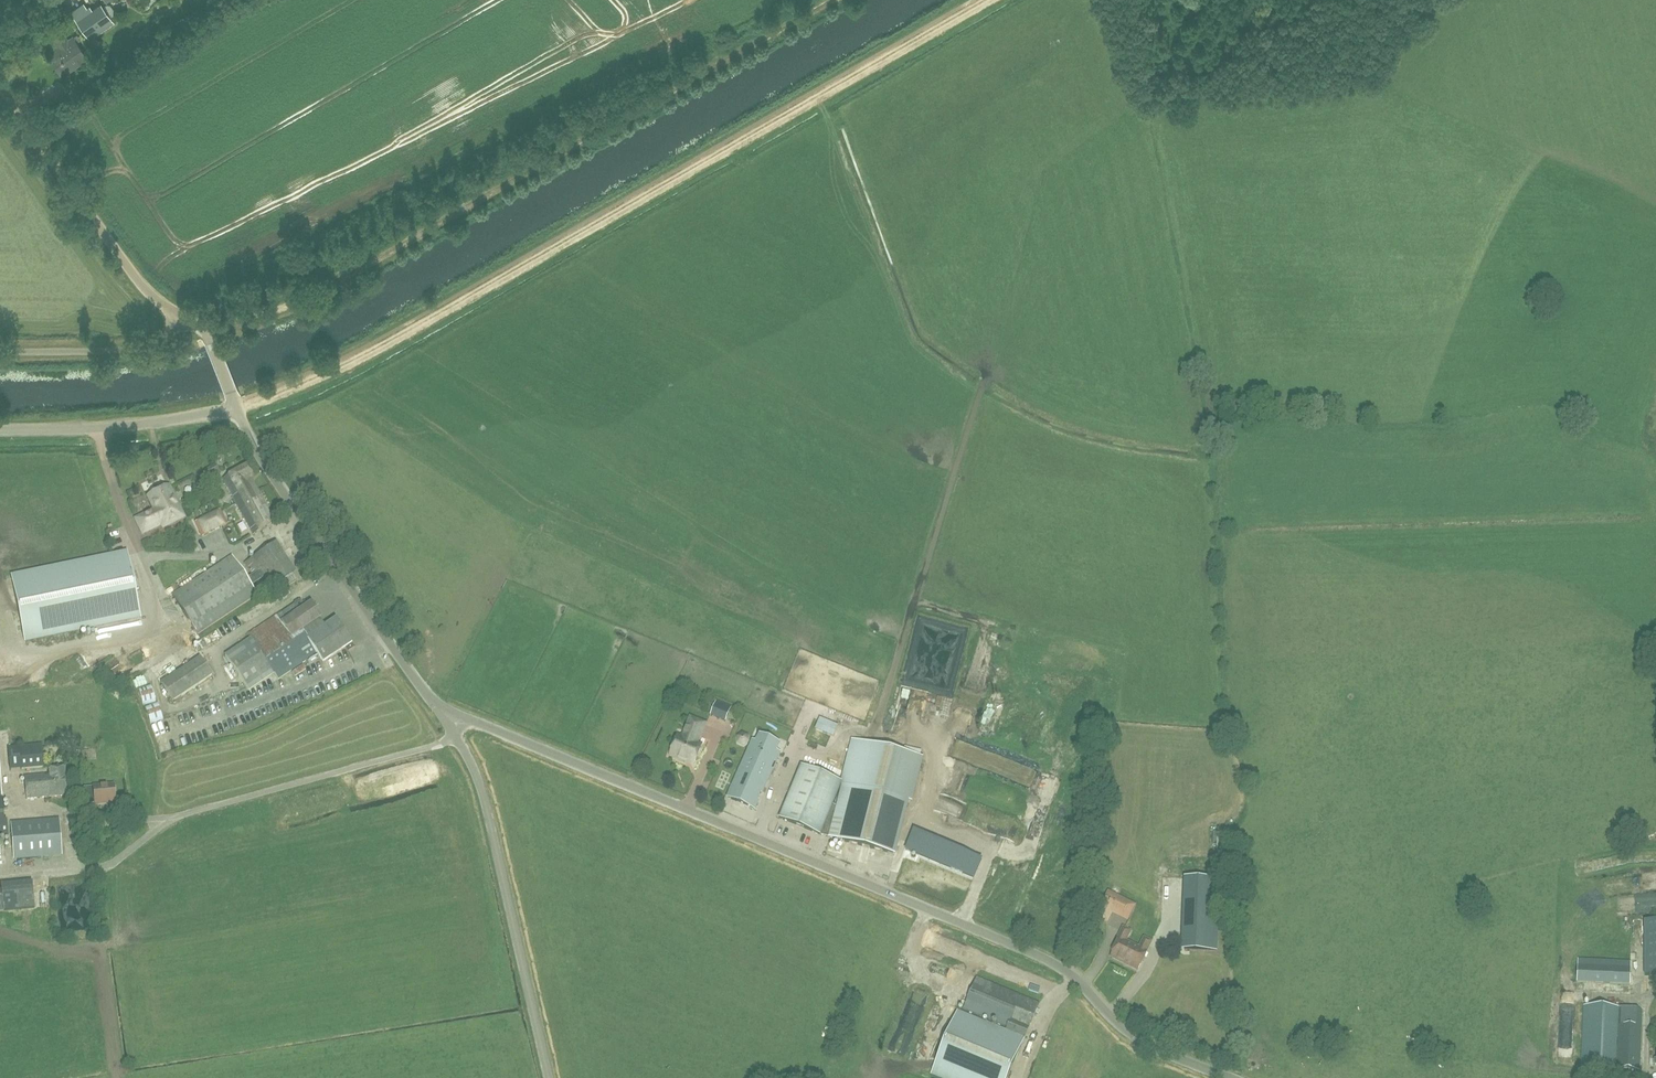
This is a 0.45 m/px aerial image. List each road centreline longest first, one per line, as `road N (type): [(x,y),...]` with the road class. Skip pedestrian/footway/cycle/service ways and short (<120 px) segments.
road 1 (unclassified): [(1230,1077),(1142,1042),(1070,974),(1038,955),(486,726),(454,721)]
road 2 (track): [(236,408),(368,355),(990,0)]
road 3 (track): [(203,329),(308,298),(834,0)]
road 4 (unclassified): [(454,721),(421,688),(303,521),(236,408)]
road 5 (track): [(989,373),(876,727)]
road 6 (unclassified): [(547,1077),(476,776),(454,721)]
road 7 (unclassified): [(186,318),(140,285),(0,85)]
road 8 (unclassified): [(0,431),(130,426),(236,408)]
road 9 (track): [(97,868),(118,1076)]
road 10 (unclassified): [(0,353),(141,347),(186,318)]

